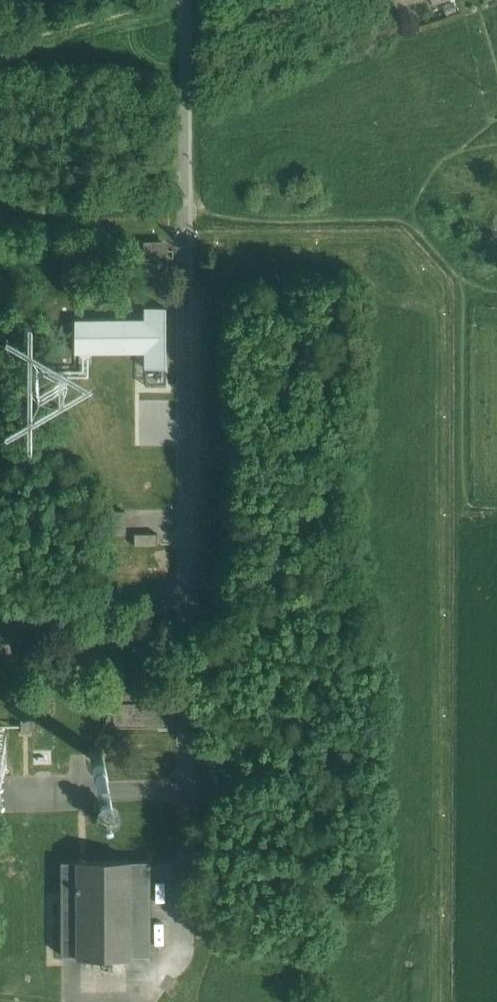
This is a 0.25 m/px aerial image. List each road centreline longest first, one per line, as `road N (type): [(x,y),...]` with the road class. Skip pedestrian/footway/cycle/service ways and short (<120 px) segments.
road 1 (residential): [(179,0),(185,231)]

